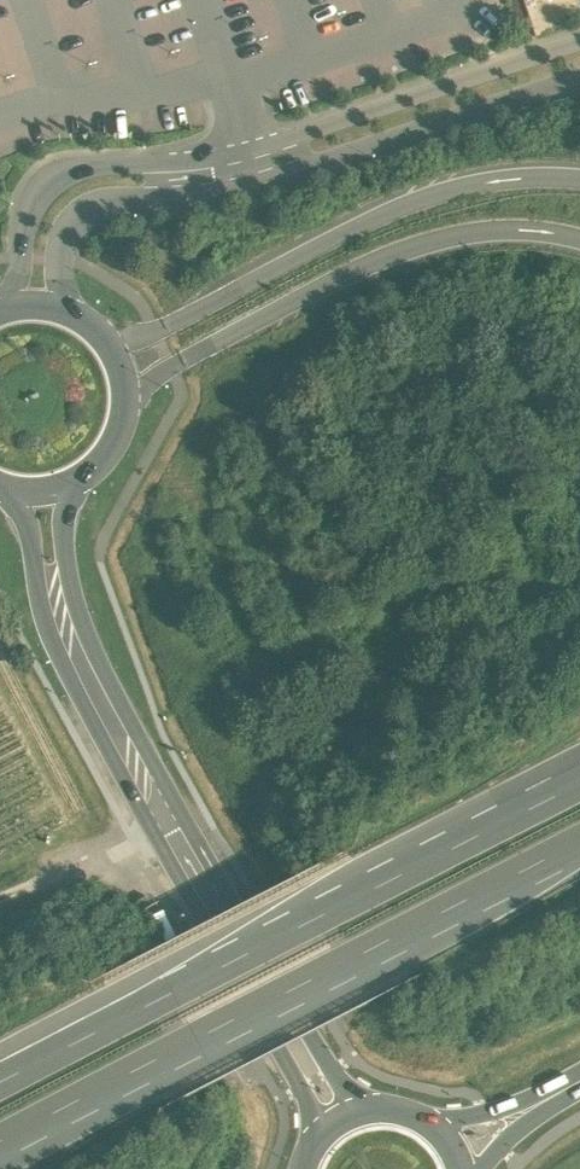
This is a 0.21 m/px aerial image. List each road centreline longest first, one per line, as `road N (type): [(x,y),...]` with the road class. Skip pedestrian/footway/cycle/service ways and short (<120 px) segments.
road 1 (secondary): [(341,1118),(196,864),(63,489)]
road 2 (motorway): [(579,775),(0,1073)]
road 3 (motorway): [(0,1139),(579,846)]
road 4 (residential): [(579,41),(316,128),(280,160)]
road 5 (residential): [(280,160),(324,161),(579,76)]
road 6 (residential): [(180,180),(148,163),(94,167),(50,185),(29,214),(12,310)]
road 7 (secondary): [(63,489),(100,458),(122,407),(108,349),(64,314)]
road 8 (residential): [(64,314),(64,236),(108,207),(147,203),(180,180)]
road 9 (track): [(0,896),(174,814)]
road 10 (secondary): [(579,1081),(455,1150)]
road 11 (secondary): [(455,1150),(417,1114),(392,1107),(341,1118)]

